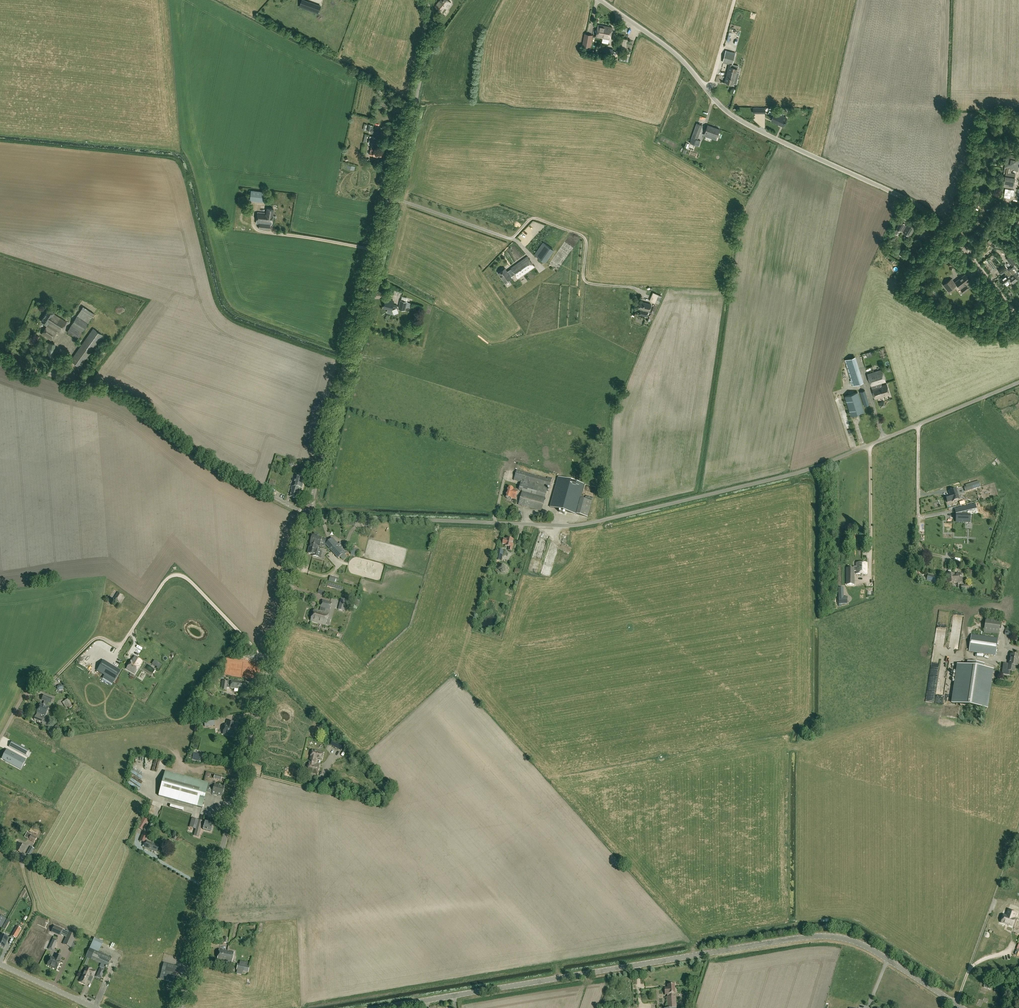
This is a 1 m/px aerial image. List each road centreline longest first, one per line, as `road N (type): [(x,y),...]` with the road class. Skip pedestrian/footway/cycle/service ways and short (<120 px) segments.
road 1 (unclassified): [(309,516),(608,523),(791,479),(1018,381)]
road 2 (tertiary): [(962,1007),(871,950),(830,936),(384,1007)]
road 3 (tertiary): [(309,516),(430,32),(426,0)]
road 4 (tertiary): [(181,1007),(309,516)]
road 5 (unclassified): [(1018,321),(931,215),(746,126),(708,90)]
road 6 (unclassified): [(309,516),(210,465),(128,401),(0,359)]
road 7 (track): [(271,665),(177,574),(123,646),(95,639),(46,687)]
road 8 (unclassified): [(600,0),(679,57),(708,90)]

